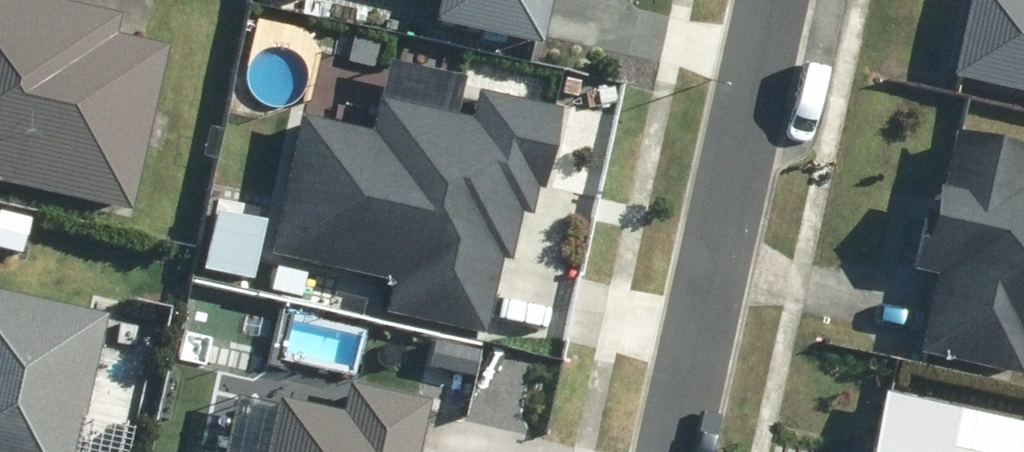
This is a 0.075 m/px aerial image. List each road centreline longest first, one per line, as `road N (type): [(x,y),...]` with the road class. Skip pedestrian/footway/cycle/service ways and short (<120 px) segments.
road 1 (residential): [(668,451),(771,0)]

